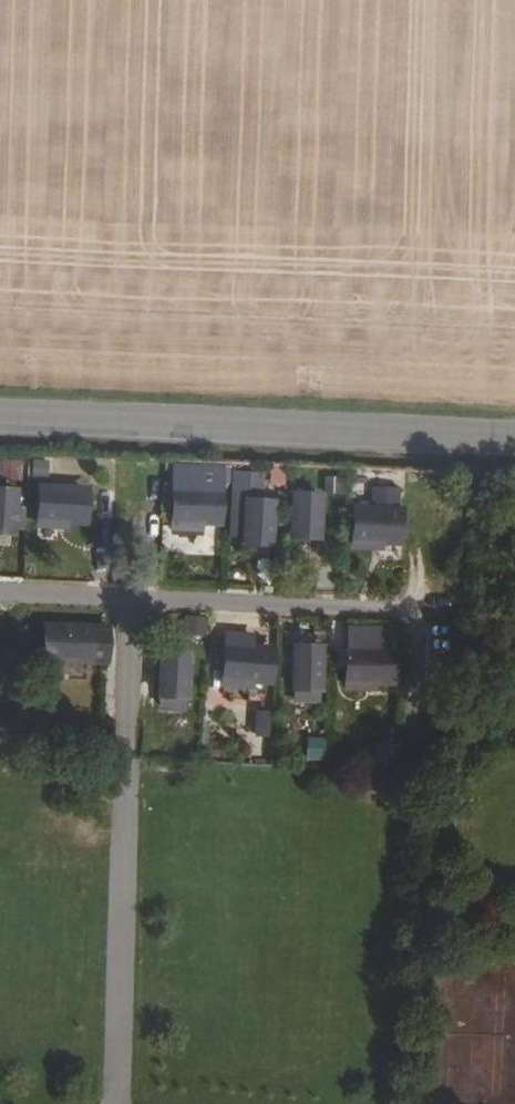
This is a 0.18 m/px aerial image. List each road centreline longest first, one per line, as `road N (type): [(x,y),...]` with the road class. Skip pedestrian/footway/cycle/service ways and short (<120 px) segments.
road 1 (tertiary): [(514,436),(0,414)]

